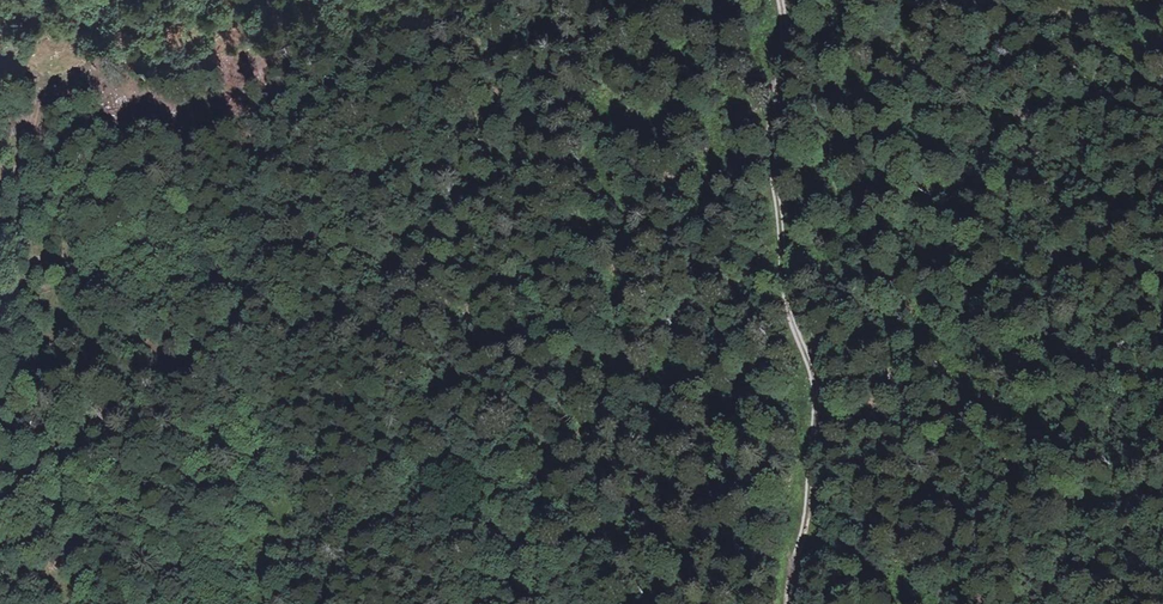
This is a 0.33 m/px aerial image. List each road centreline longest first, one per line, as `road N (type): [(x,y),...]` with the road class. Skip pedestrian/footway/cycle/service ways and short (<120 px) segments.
road 1 (track): [(778,0),(768,127),(776,226),(785,294),(815,386),(787,603)]

